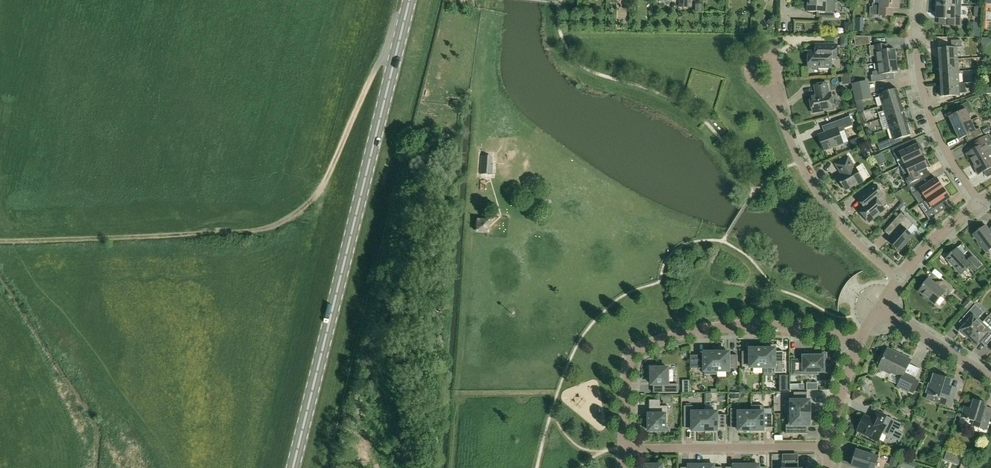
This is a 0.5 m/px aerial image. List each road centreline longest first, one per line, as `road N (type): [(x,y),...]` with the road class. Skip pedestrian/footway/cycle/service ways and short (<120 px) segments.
road 1 (track): [(408,18),(398,23),(323,186),(286,220),(236,233),(0,240)]
road 2 (primary): [(294,467),(413,0)]
road 3 (residential): [(624,450),(629,353),(674,336),(745,325),(858,345)]
road 4 (residential): [(900,273),(821,190),(777,93)]
road 5 (residential): [(973,204),(920,93),(920,0)]
road 6 (residential): [(828,447),(624,450)]
road 7 (residential): [(990,379),(879,308)]

